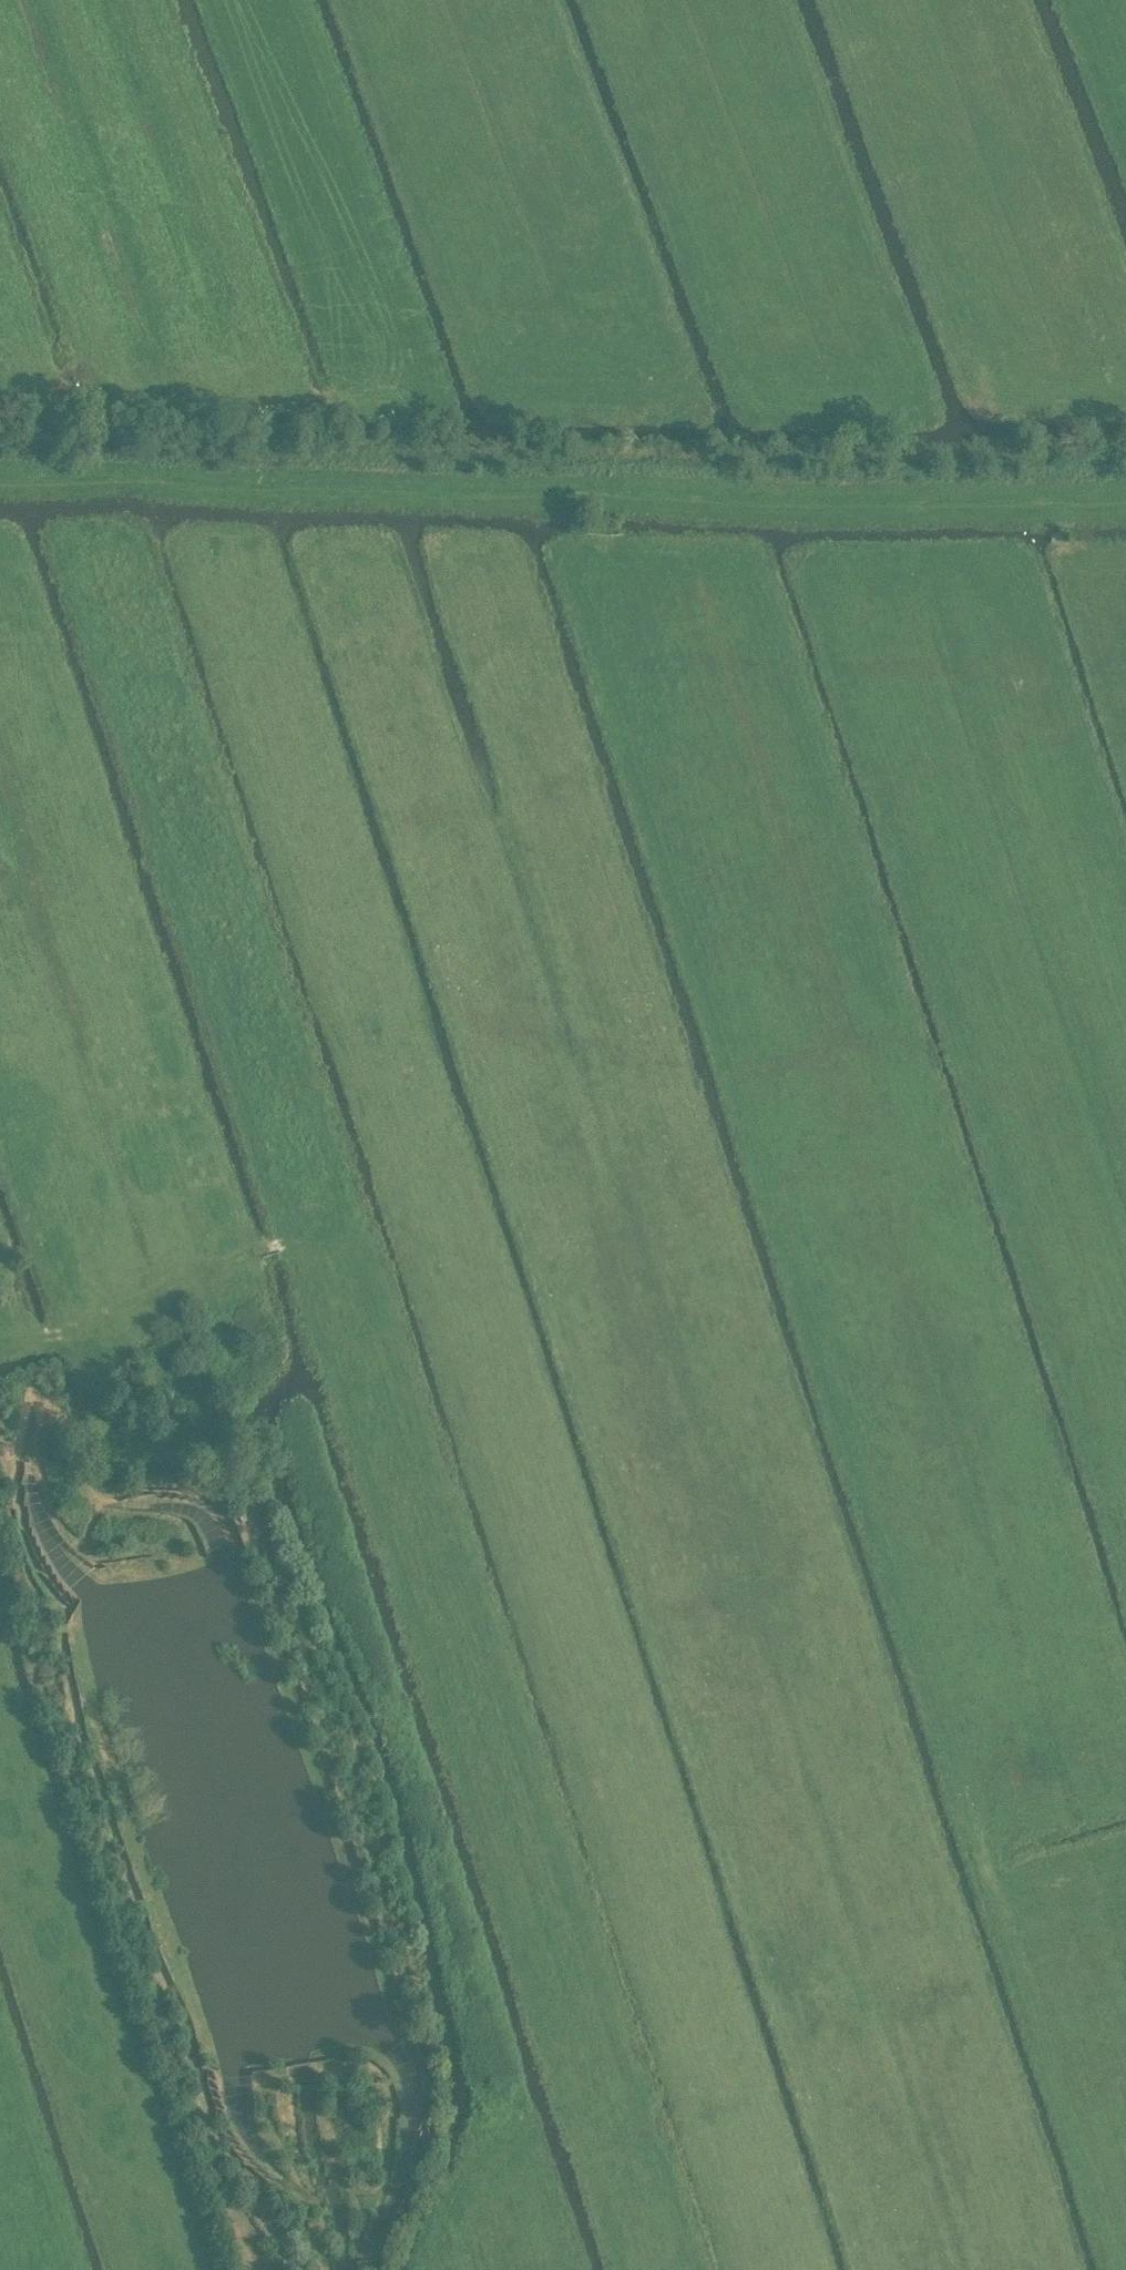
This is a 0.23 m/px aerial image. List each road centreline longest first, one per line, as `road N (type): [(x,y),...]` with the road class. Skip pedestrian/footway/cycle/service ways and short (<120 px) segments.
road 1 (track): [(1125,2259),(1001,1905),(613,609),(612,458)]

